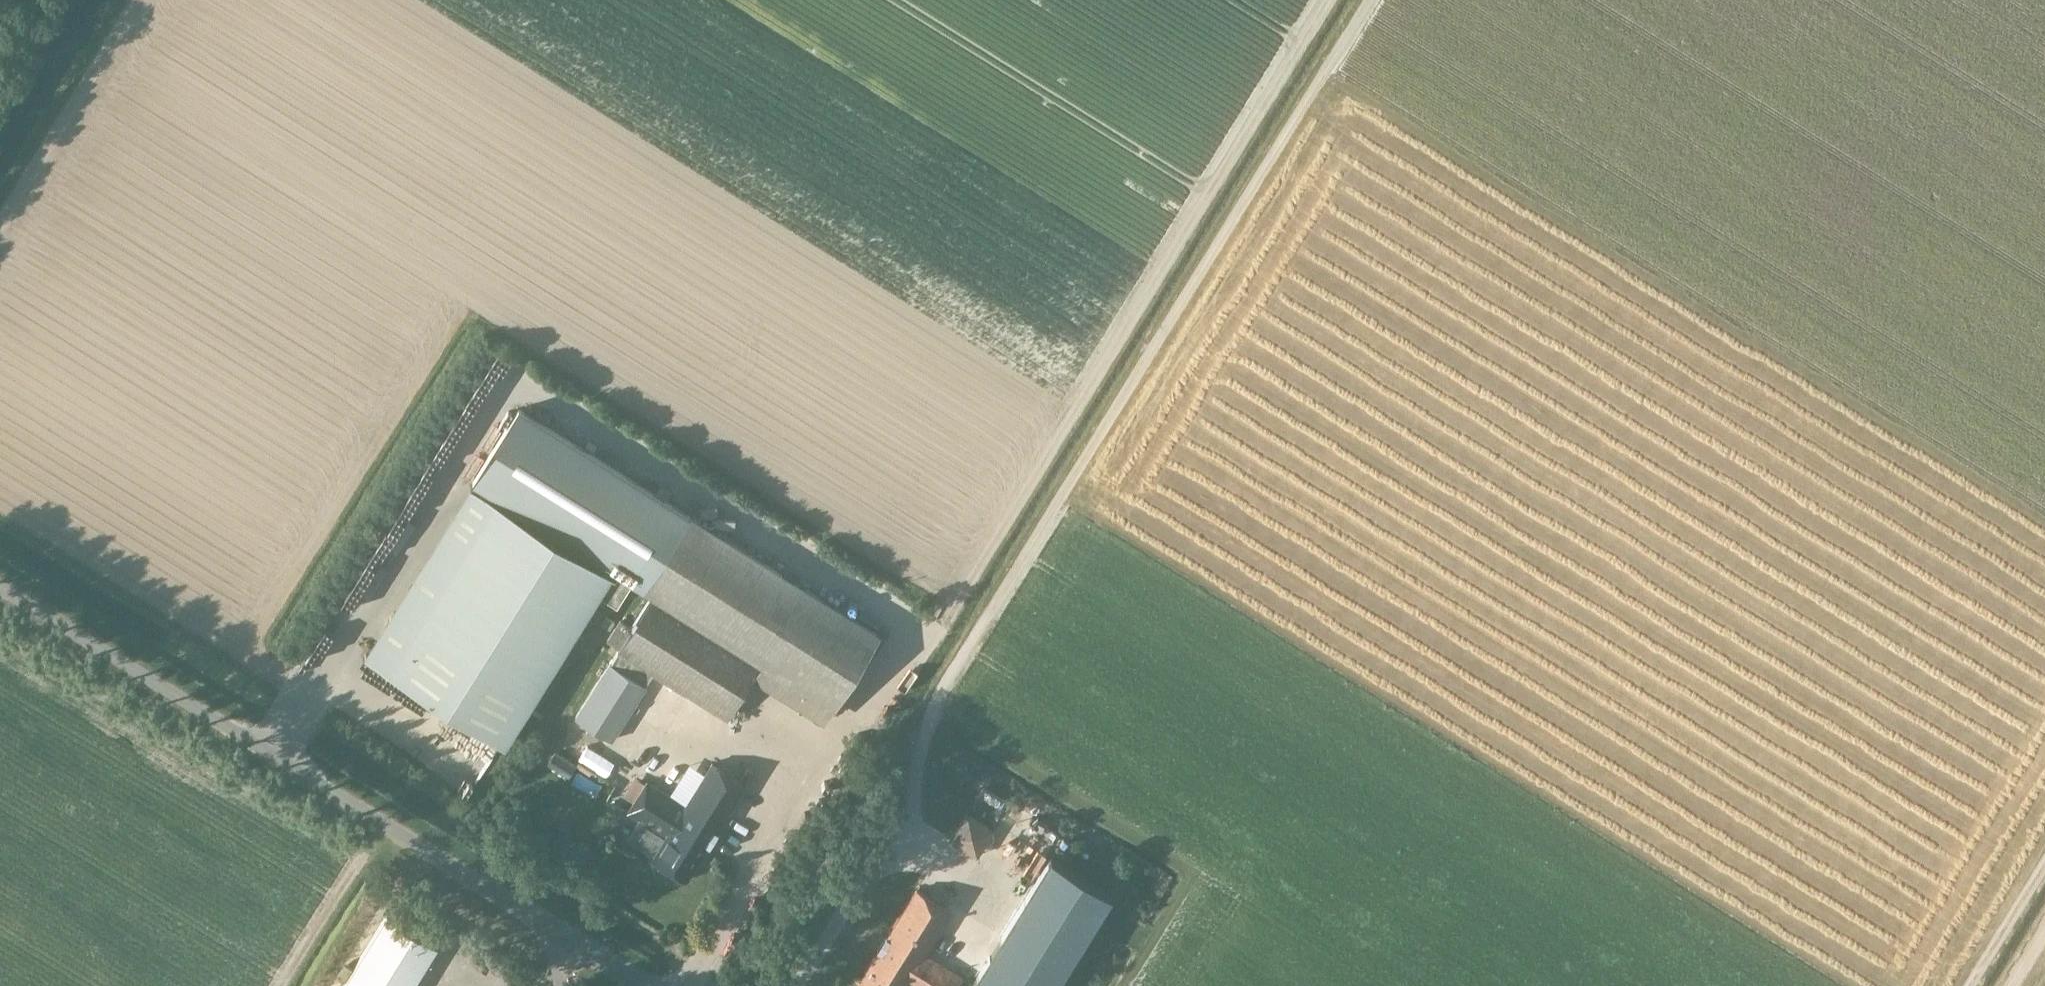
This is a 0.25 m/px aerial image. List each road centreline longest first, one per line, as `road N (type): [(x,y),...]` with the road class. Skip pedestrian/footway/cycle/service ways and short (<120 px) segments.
road 1 (unclassified): [(647,985),(0,586)]

